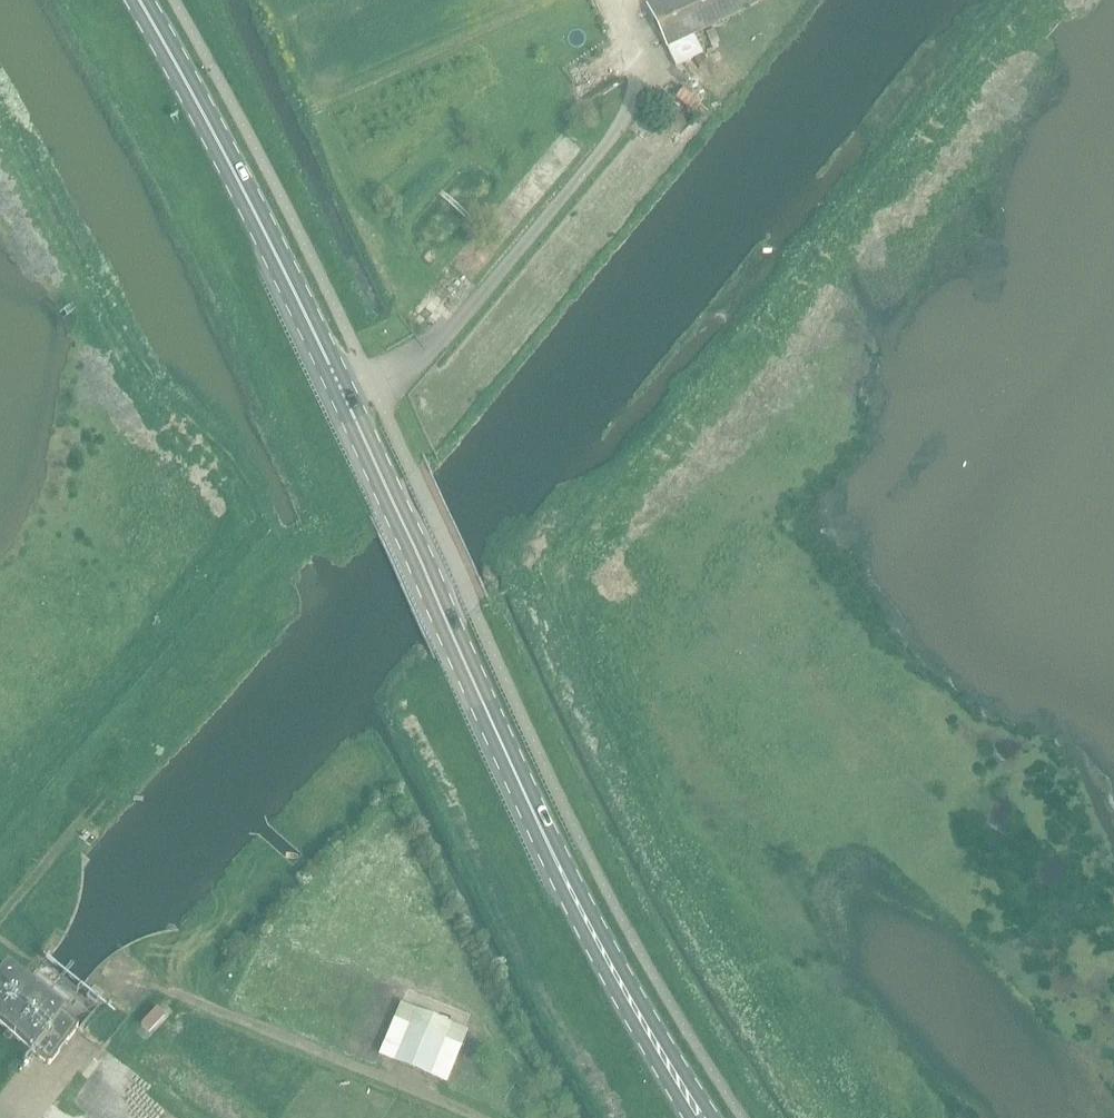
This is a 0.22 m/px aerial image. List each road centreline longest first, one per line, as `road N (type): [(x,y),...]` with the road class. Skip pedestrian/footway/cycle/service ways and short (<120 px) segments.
road 1 (primary): [(701,1117),(616,972),(351,407),(138,0)]

